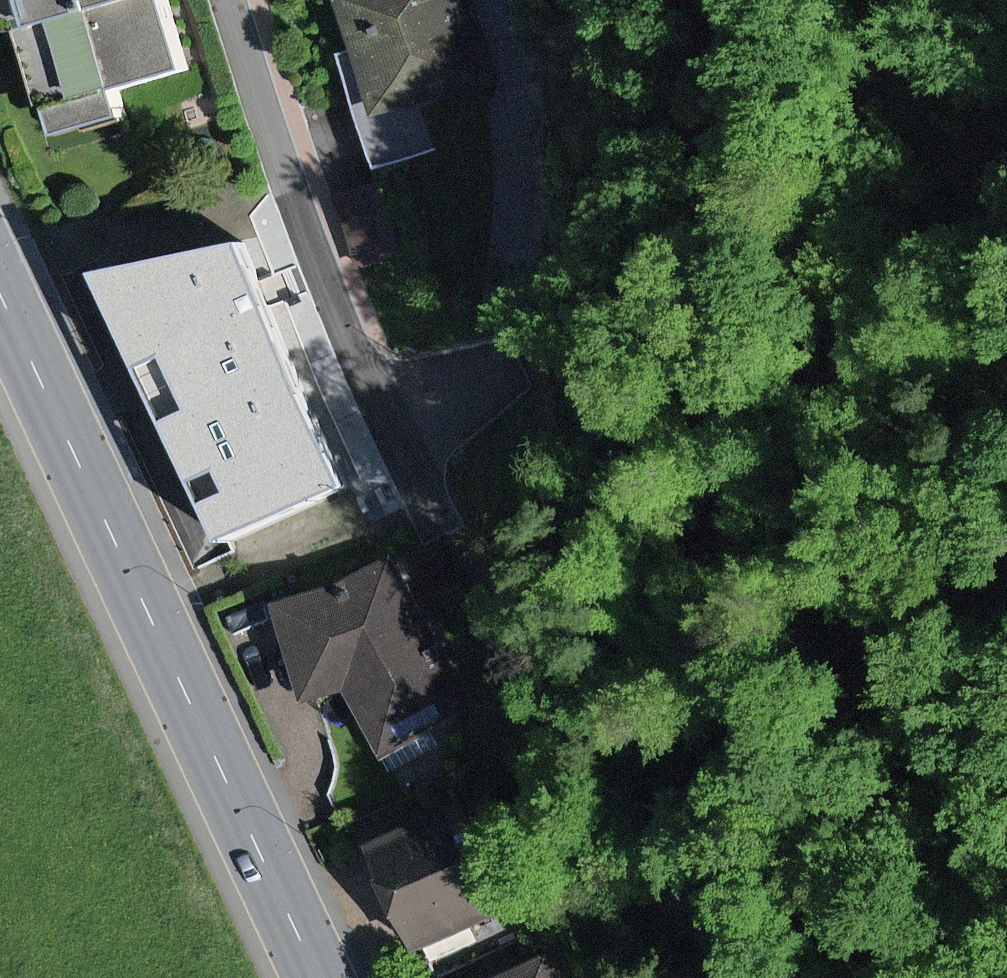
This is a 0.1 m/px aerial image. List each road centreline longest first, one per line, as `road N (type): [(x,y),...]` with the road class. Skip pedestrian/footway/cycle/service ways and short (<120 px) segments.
road 1 (track): [(732,0),(1006,846)]
road 2 (secondary): [(318,977),(0,293)]
road 3 (track): [(747,977),(606,819),(395,430)]
road 4 (residential): [(395,430),(326,282),(227,0)]
road 5 (track): [(868,409),(875,0)]

